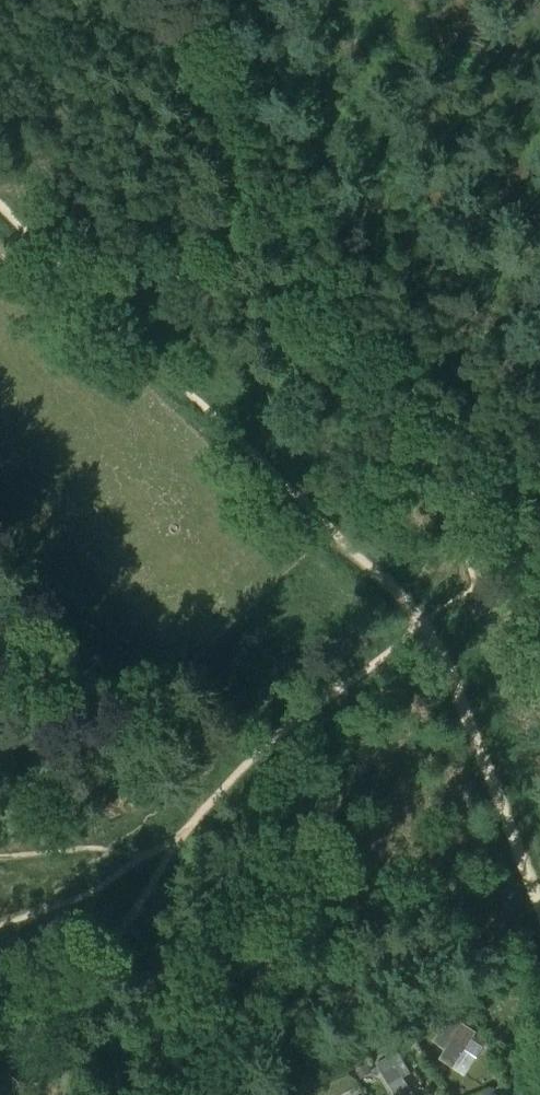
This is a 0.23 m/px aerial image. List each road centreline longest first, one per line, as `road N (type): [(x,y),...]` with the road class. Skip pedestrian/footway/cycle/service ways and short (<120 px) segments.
road 1 (track): [(67,1094),(48,1011),(105,952),(159,869)]

